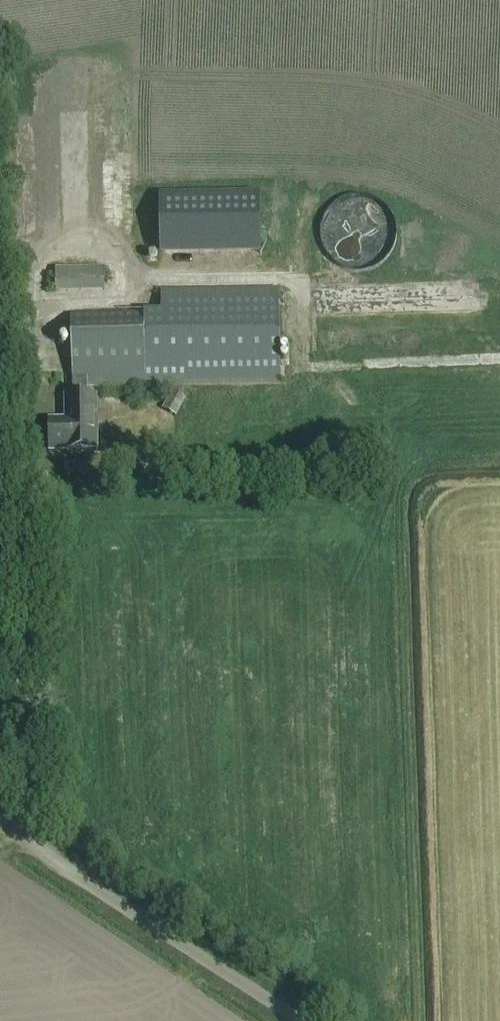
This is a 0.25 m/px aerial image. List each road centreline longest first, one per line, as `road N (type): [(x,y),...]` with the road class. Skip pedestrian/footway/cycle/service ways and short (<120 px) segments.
road 1 (track): [(33,845),(15,291)]
road 2 (unclassified): [(302,1020),(0,823)]

